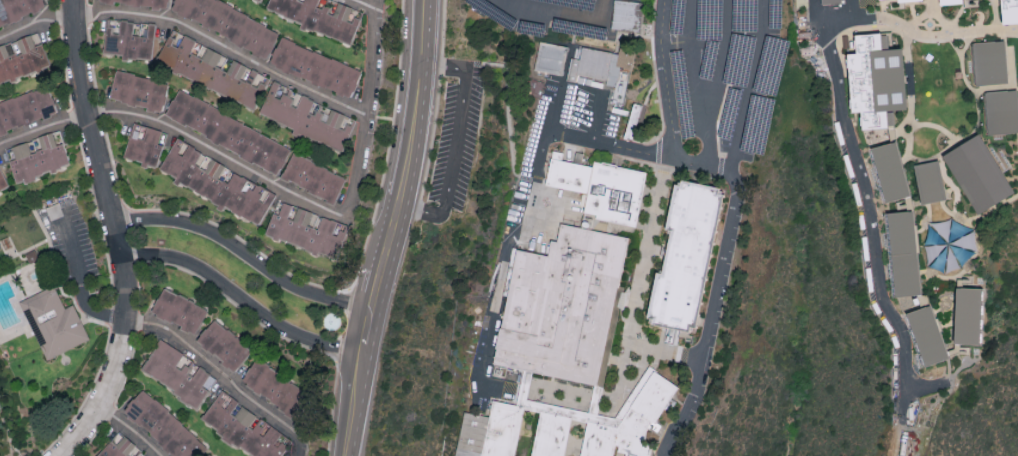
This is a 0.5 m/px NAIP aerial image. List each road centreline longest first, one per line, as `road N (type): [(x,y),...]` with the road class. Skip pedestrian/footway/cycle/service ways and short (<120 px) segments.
road 1 (residential): [(0,145),(88,109),(144,119),(283,197),(346,215),(355,201),(365,113)]
road 2 (residential): [(76,0),(88,109),(125,260),(127,318),(117,374),(65,455)]
road 3 (residential): [(0,37),(76,12),(154,17),(365,113)]
road 4 (residential): [(367,309),(313,296),(199,227),(117,224)]
road 5 (residential): [(125,260),(189,264),(289,334),(359,355)]
road 6 (residential): [(346,455),(367,309),(398,208)]
road 7 (residential): [(127,318),(172,327),(235,383),(306,429),(301,455)]
road 8 (residential): [(398,208),(418,114),(426,0)]

